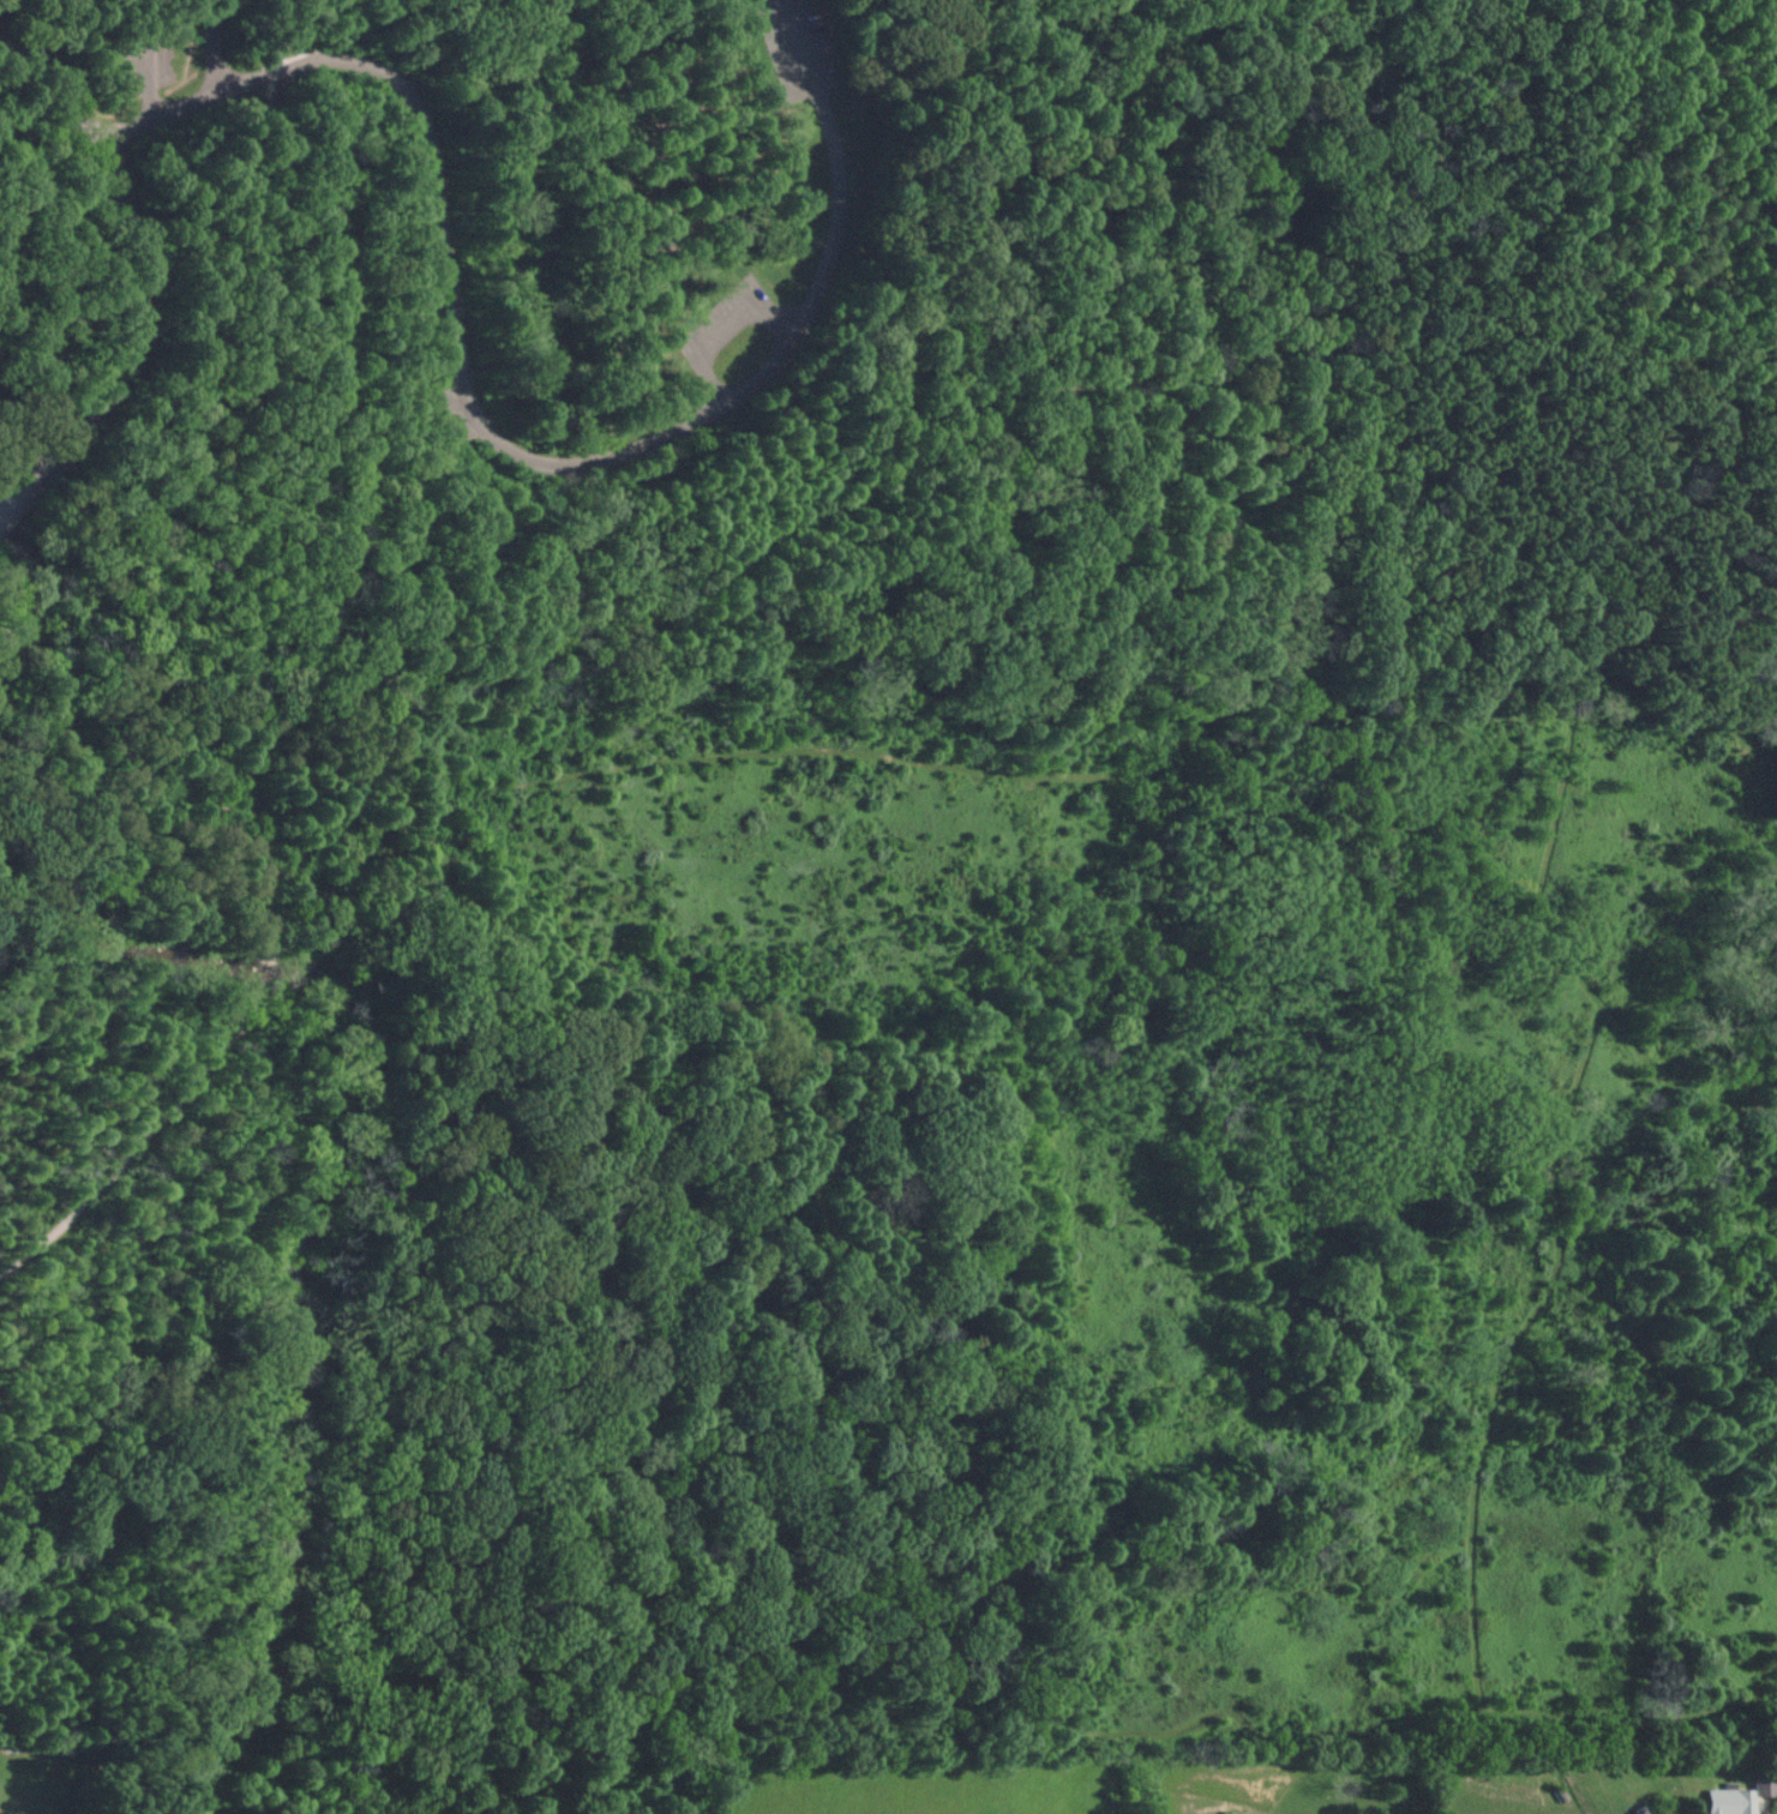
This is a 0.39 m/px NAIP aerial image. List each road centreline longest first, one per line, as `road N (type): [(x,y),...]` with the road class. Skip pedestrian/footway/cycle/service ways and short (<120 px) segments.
road 1 (residential): [(95,142),(277,67),(365,62),(421,107),(440,193),(461,380),(480,424),(542,464),(626,450),(732,404),(786,365),(847,199),(823,94),(785,0)]
road 2 (residential): [(0,37),(74,95),(139,280),(139,319),(119,386),(31,480)]

